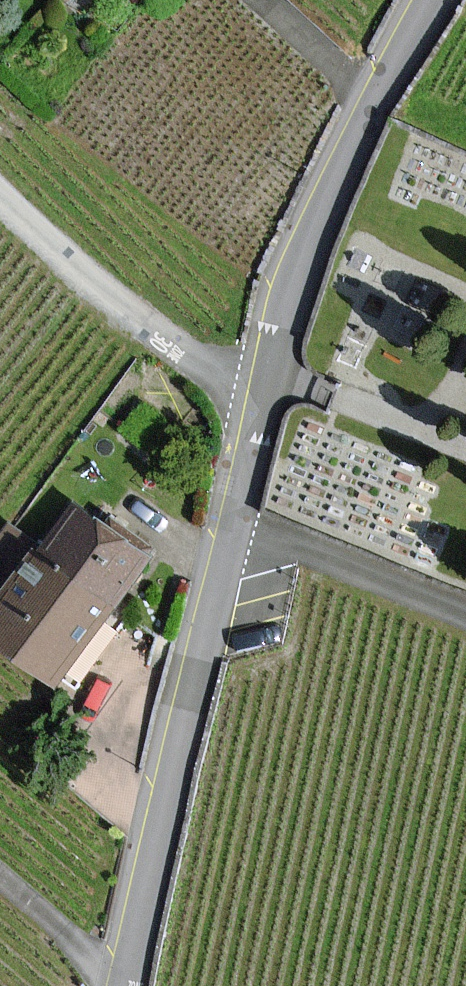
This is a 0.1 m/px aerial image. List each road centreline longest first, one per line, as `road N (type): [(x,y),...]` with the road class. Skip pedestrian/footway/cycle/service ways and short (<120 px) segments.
road 1 (tertiary): [(127,985),(264,399)]
road 2 (tertiary): [(264,399),(308,248),(429,0)]
road 3 (unclassified): [(0,195),(156,338),(264,399)]
road 4 (track): [(465,617),(236,523)]

